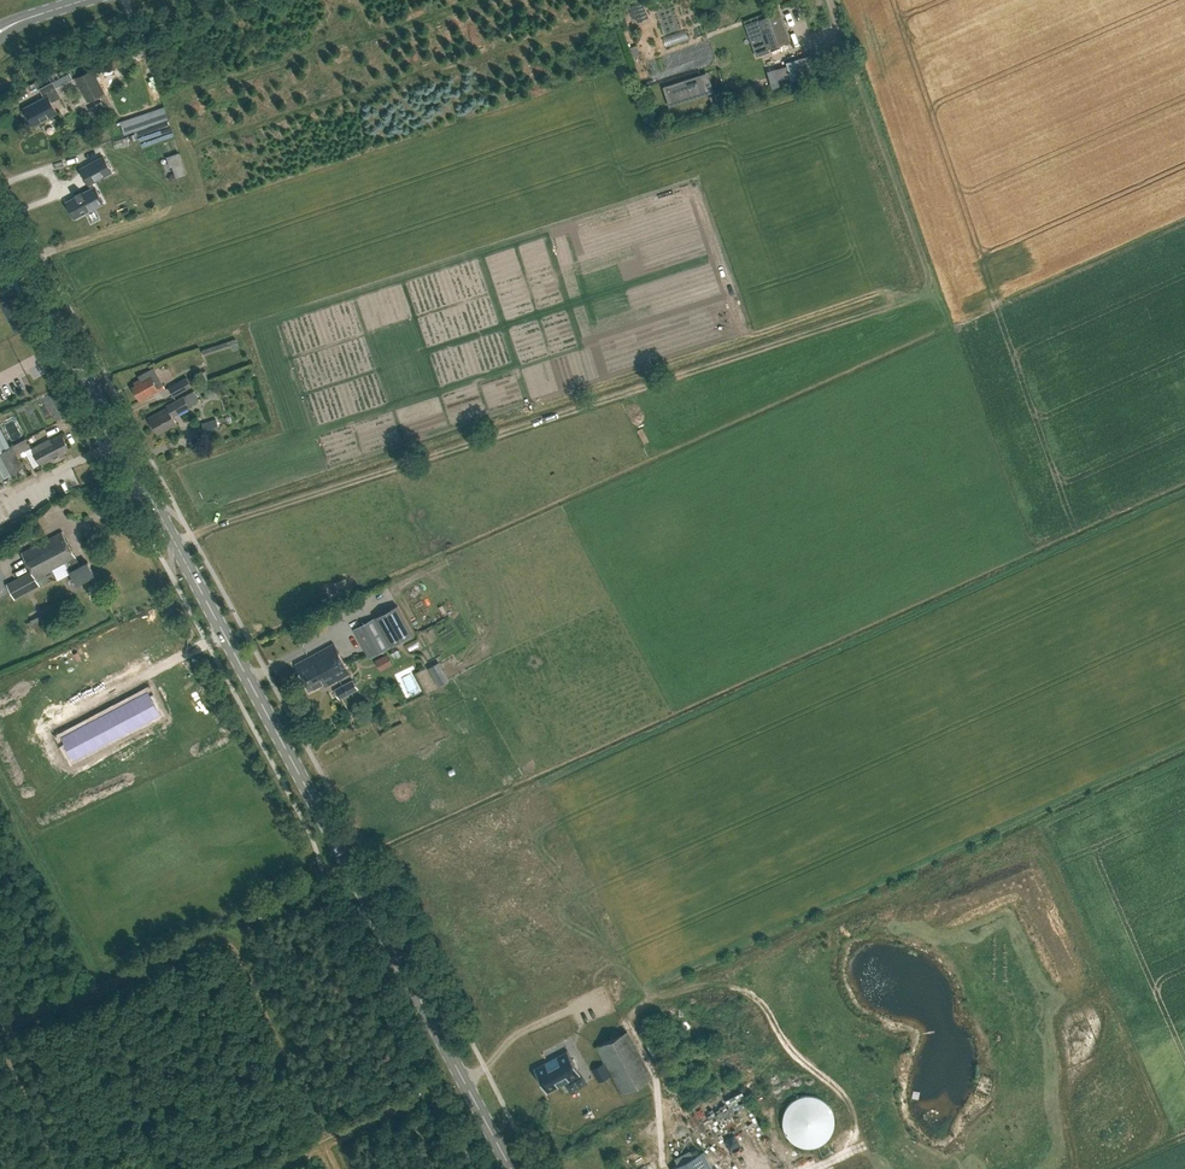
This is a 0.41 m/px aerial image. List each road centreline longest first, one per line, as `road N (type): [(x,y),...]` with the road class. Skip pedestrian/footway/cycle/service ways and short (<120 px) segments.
road 1 (tertiary): [(511,1168),(0,214)]
road 2 (track): [(176,543),(911,301),(926,284)]
road 3 (track): [(830,0),(926,284)]
road 4 (track): [(64,1168),(0,1028)]

